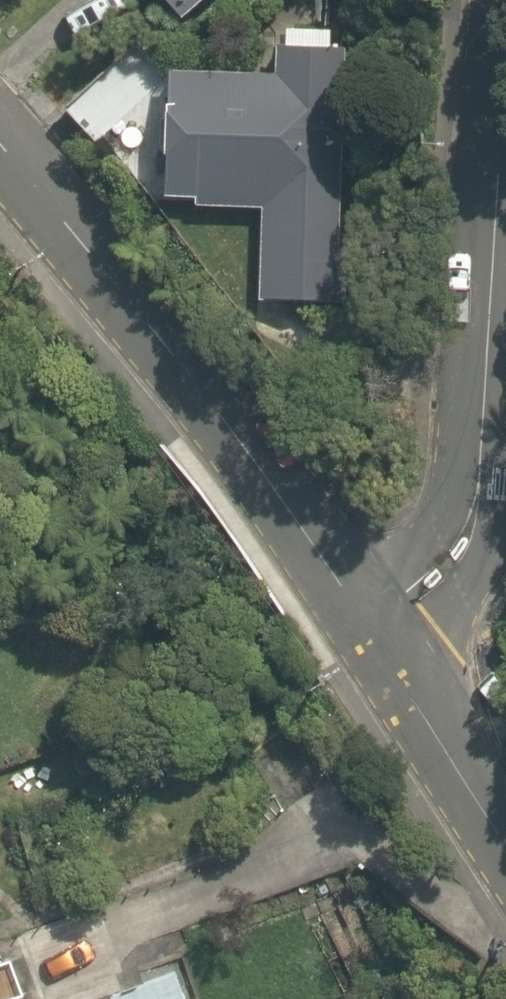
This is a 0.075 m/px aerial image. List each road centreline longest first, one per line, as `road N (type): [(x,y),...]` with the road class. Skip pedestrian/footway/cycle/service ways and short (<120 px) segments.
road 1 (residential): [(0,151),(357,618)]
road 2 (residential): [(357,618),(435,554),(468,507),(505,99)]
road 3 (residential): [(357,618),(505,855)]

